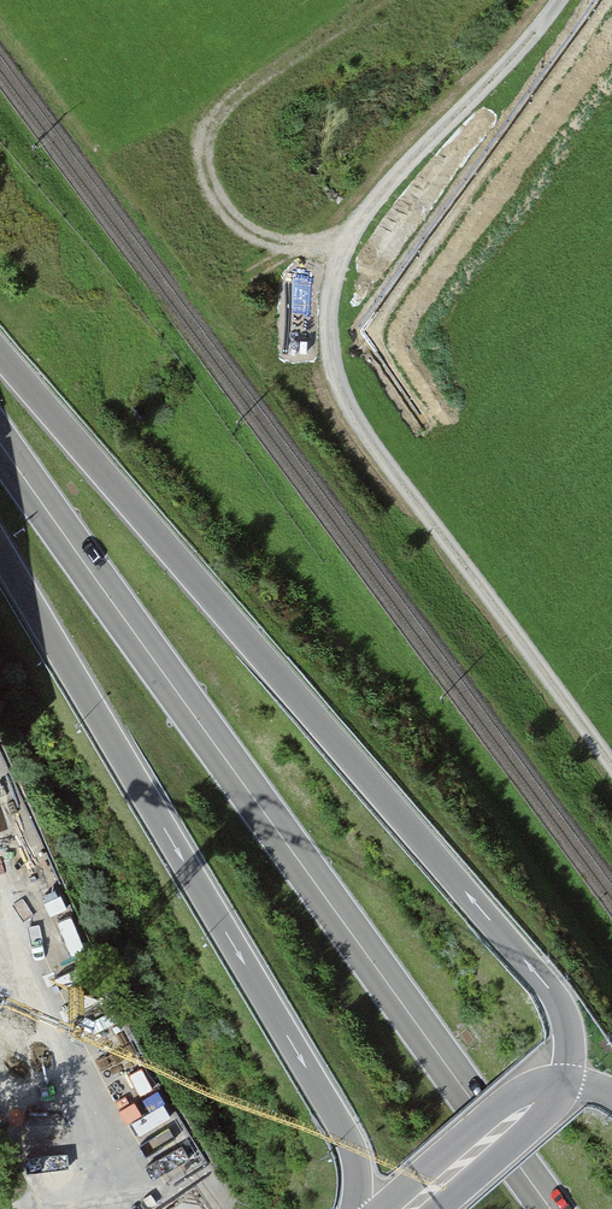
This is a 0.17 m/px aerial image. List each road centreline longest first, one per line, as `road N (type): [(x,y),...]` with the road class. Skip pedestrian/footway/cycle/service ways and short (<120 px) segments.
road 1 (trunk): [(0,443),(551,1208)]
road 2 (trunk): [(567,1083),(567,1025),(545,983),(0,353)]
road 3 (unclassified): [(565,0),(383,193),(344,256),(333,327),(339,386),(369,444),(611,765)]
road 4 (trunk): [(0,551),(347,1138),(358,1208)]
road 5 (trunk): [(567,1083),(543,1088),(386,1208)]
road 6 (trunk): [(439,1208),(554,1111),(567,1083)]

